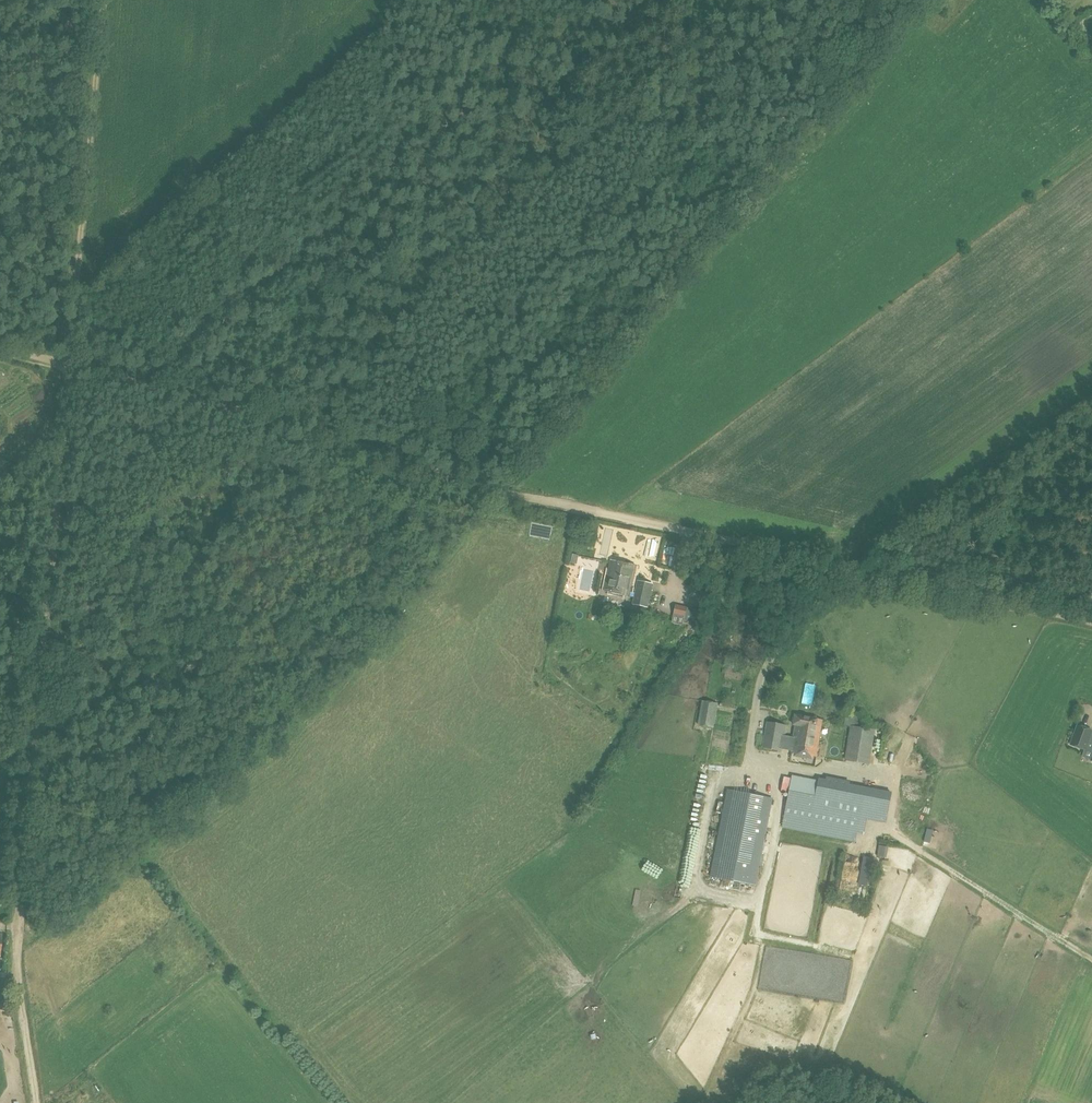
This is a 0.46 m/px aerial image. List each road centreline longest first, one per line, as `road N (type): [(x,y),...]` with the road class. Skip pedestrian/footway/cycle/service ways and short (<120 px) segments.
road 1 (track): [(35,1102),(17,937),(102,0)]
road 2 (track): [(0,345),(479,486),(590,509)]
road 3 (unclassified): [(1091,612),(590,509)]

